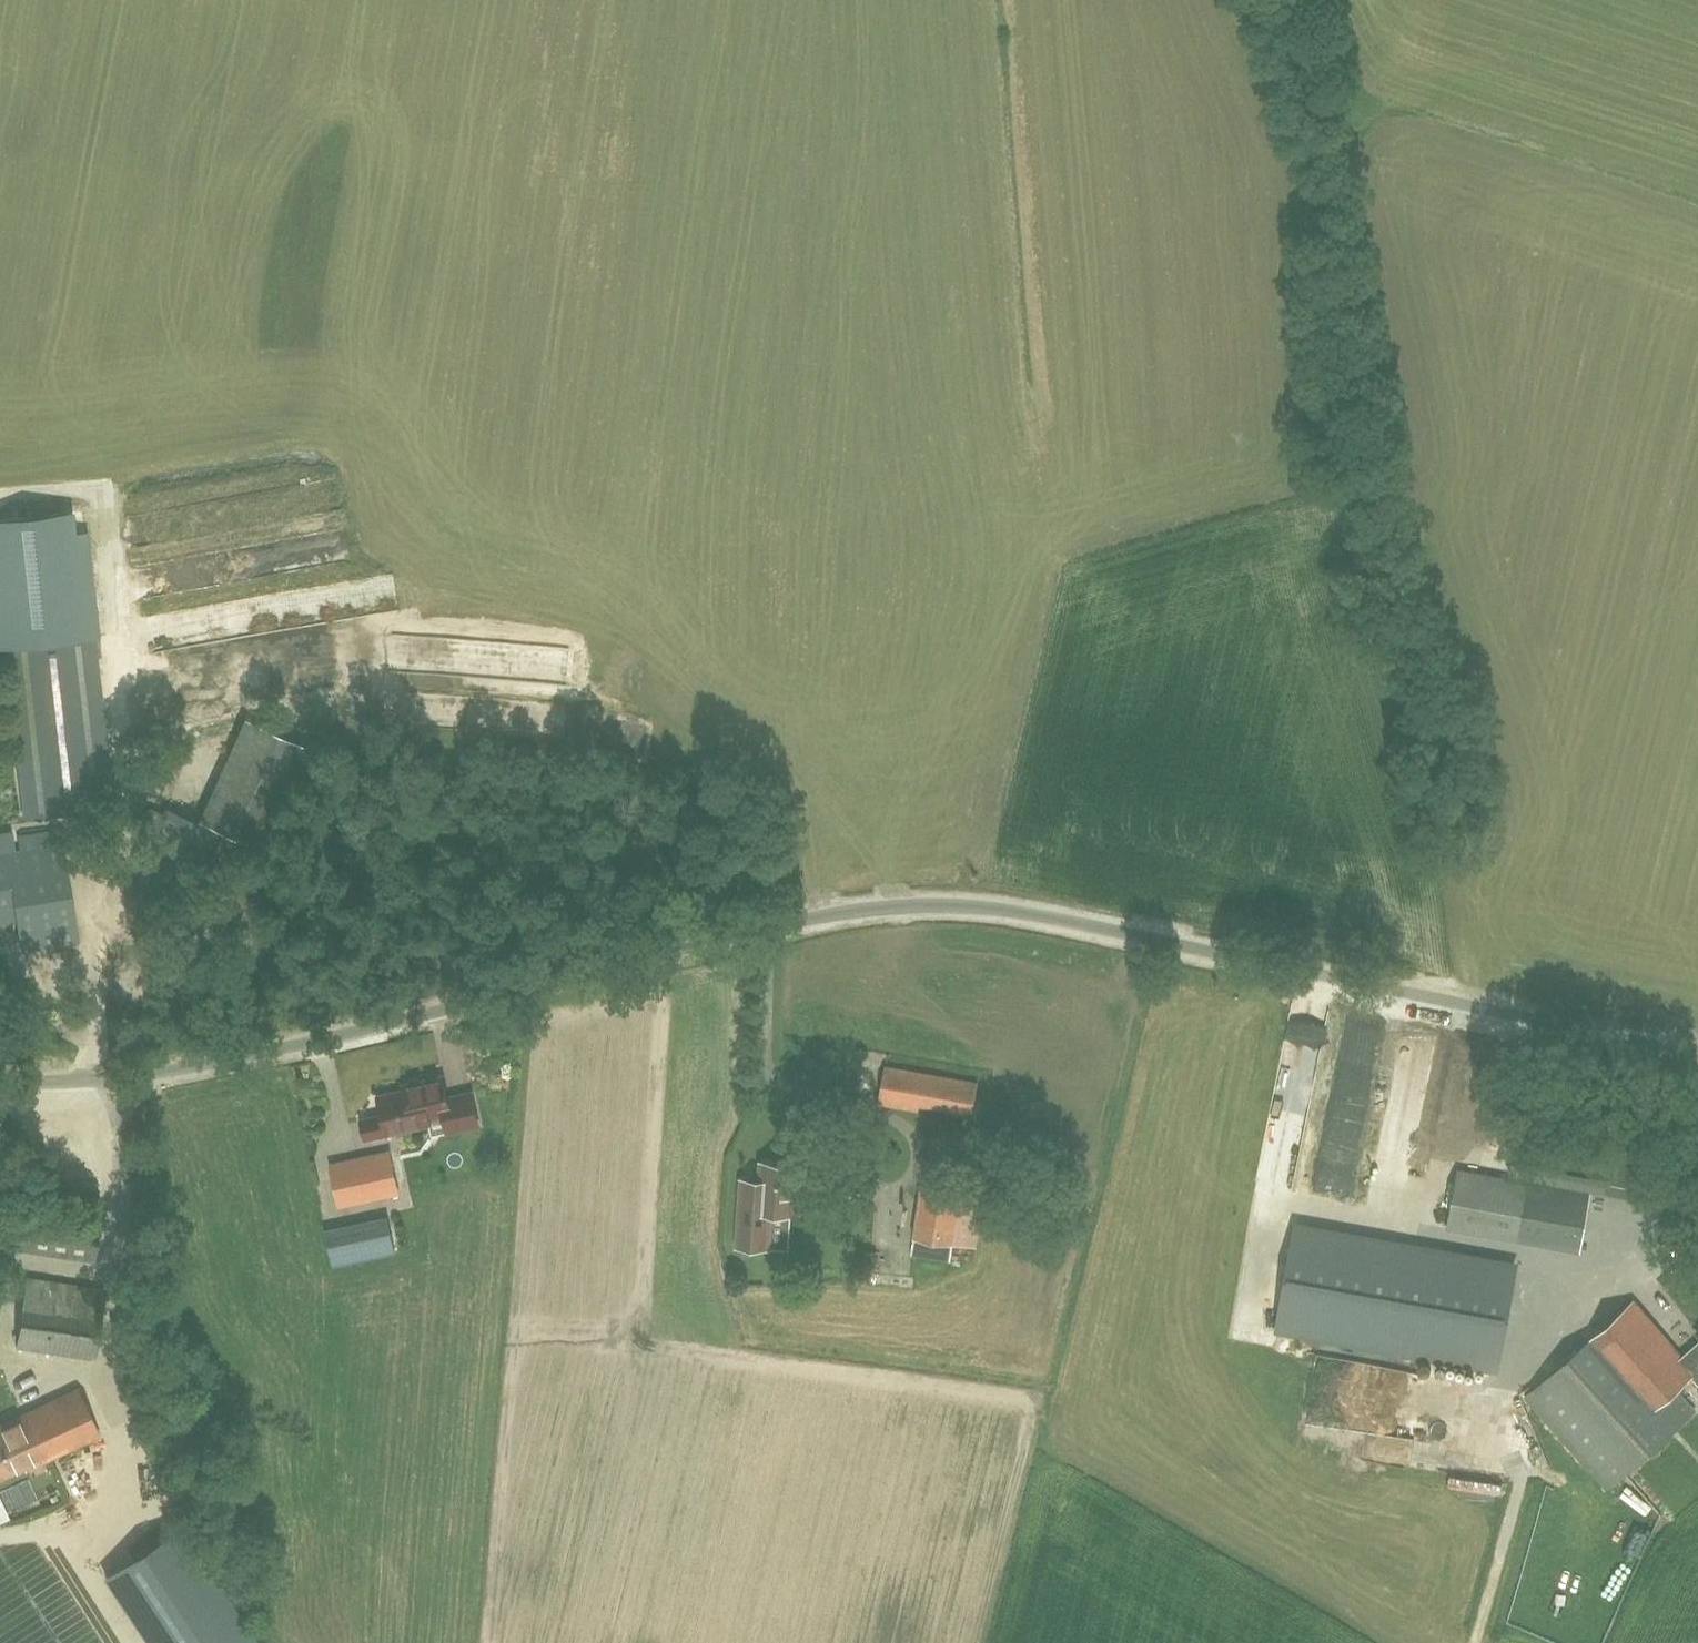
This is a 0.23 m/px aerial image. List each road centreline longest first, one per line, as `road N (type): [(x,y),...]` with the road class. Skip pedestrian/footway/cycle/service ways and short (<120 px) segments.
road 1 (unclassified): [(1697,1055),(1025,911),(954,904),(820,916),(112,1084),(0,1087)]

